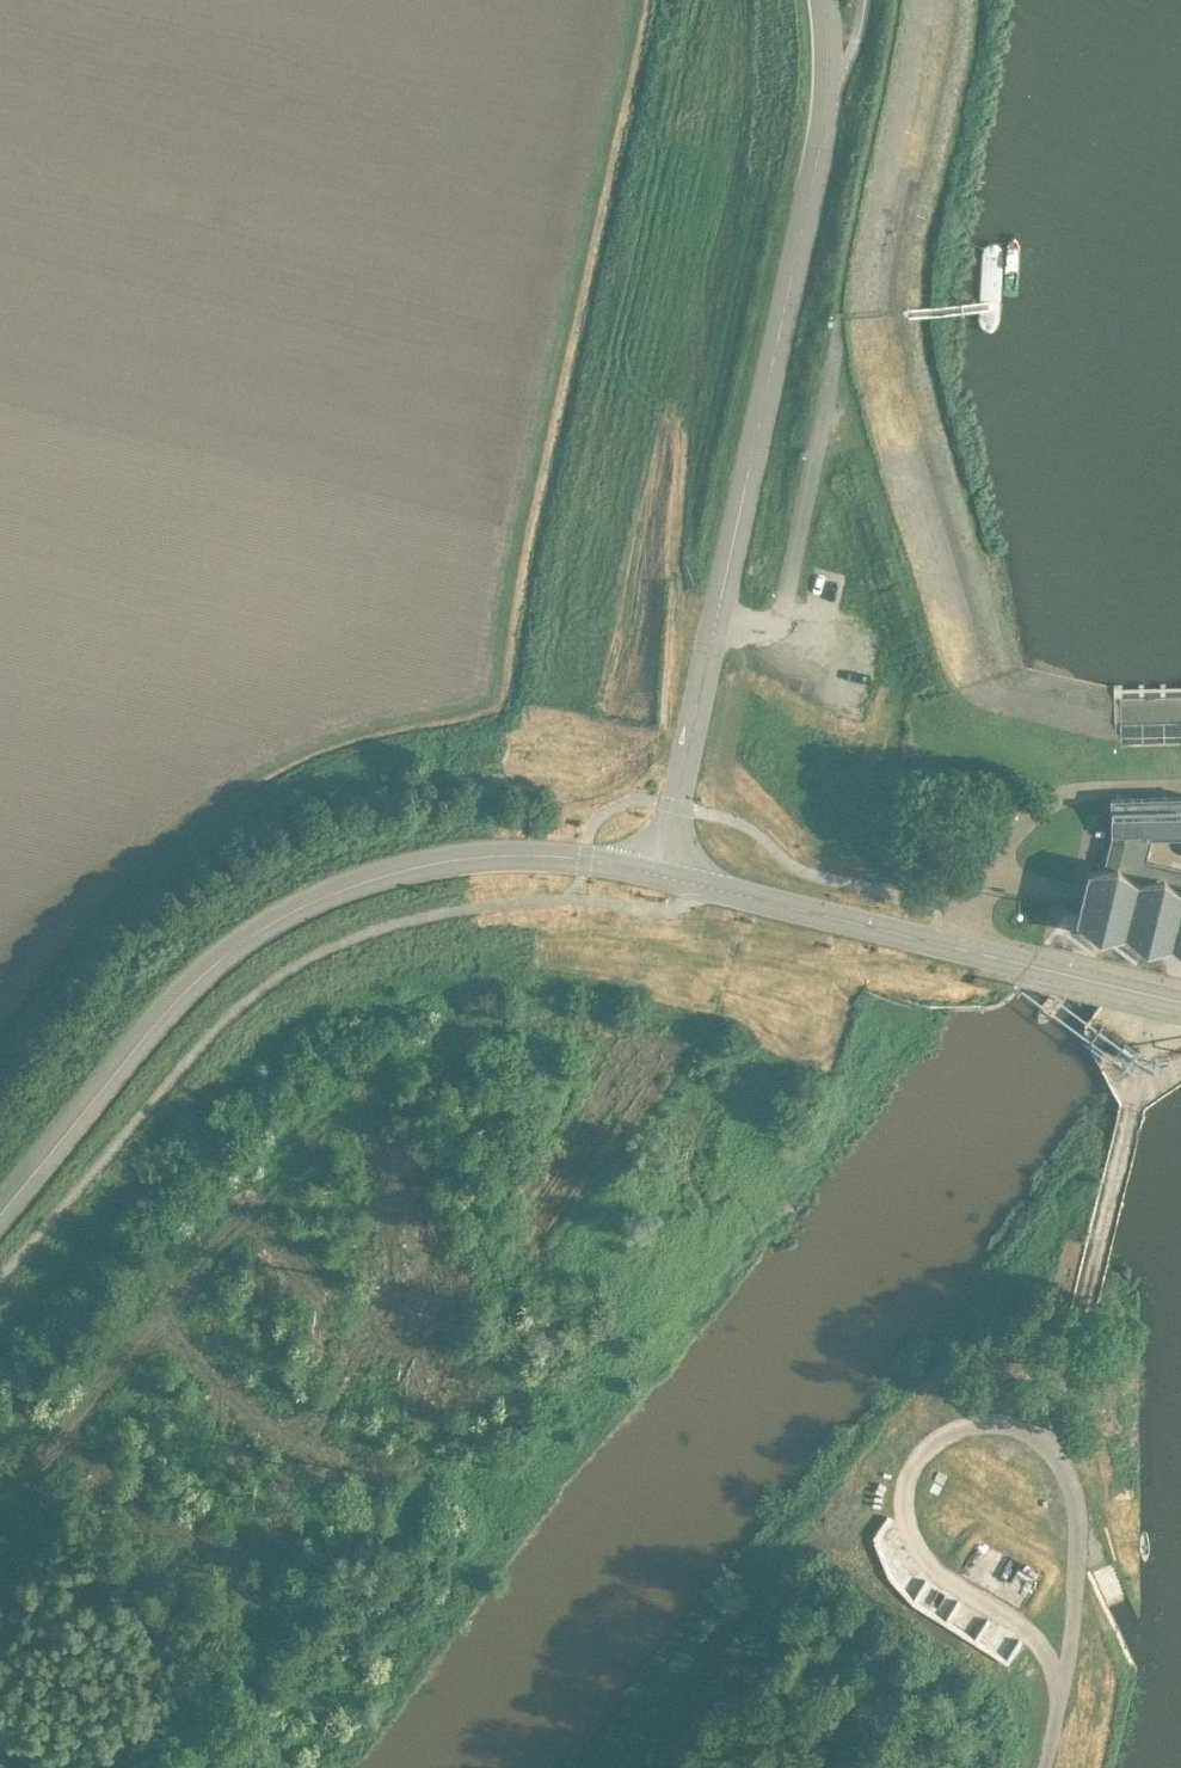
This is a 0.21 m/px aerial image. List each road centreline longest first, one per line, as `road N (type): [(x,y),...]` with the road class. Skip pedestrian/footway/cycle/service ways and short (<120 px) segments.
road 1 (tertiary): [(658,873),(820,139),(822,0)]
road 2 (tertiary): [(0,1210),(169,1002),(237,940),(308,900),(430,865),(515,854),(583,856),(658,873)]
road 3 (unclassified): [(1062,1688),(1077,1571),(1076,1494),(1047,1445),(1008,1427),(961,1429),(930,1444),(910,1474),(901,1512),(915,1551),(1029,1634)]
road 4 (tertiary): [(1180,1000),(658,873)]

